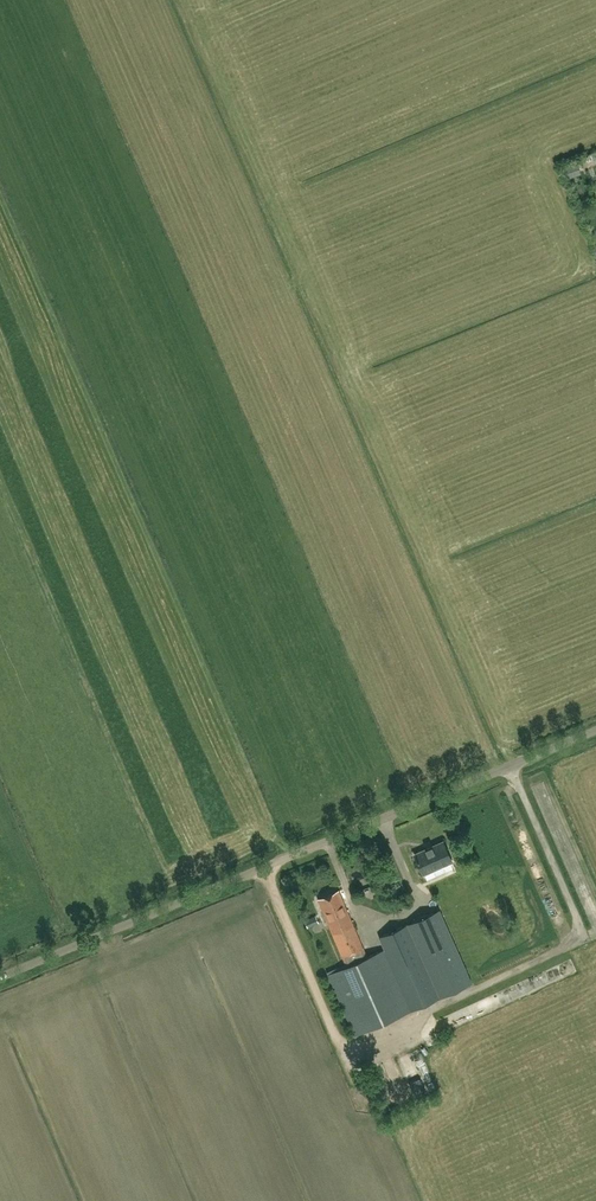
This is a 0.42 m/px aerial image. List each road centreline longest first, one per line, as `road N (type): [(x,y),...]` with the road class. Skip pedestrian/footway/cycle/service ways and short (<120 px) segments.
road 1 (unclassified): [(0,971),(595,729)]

